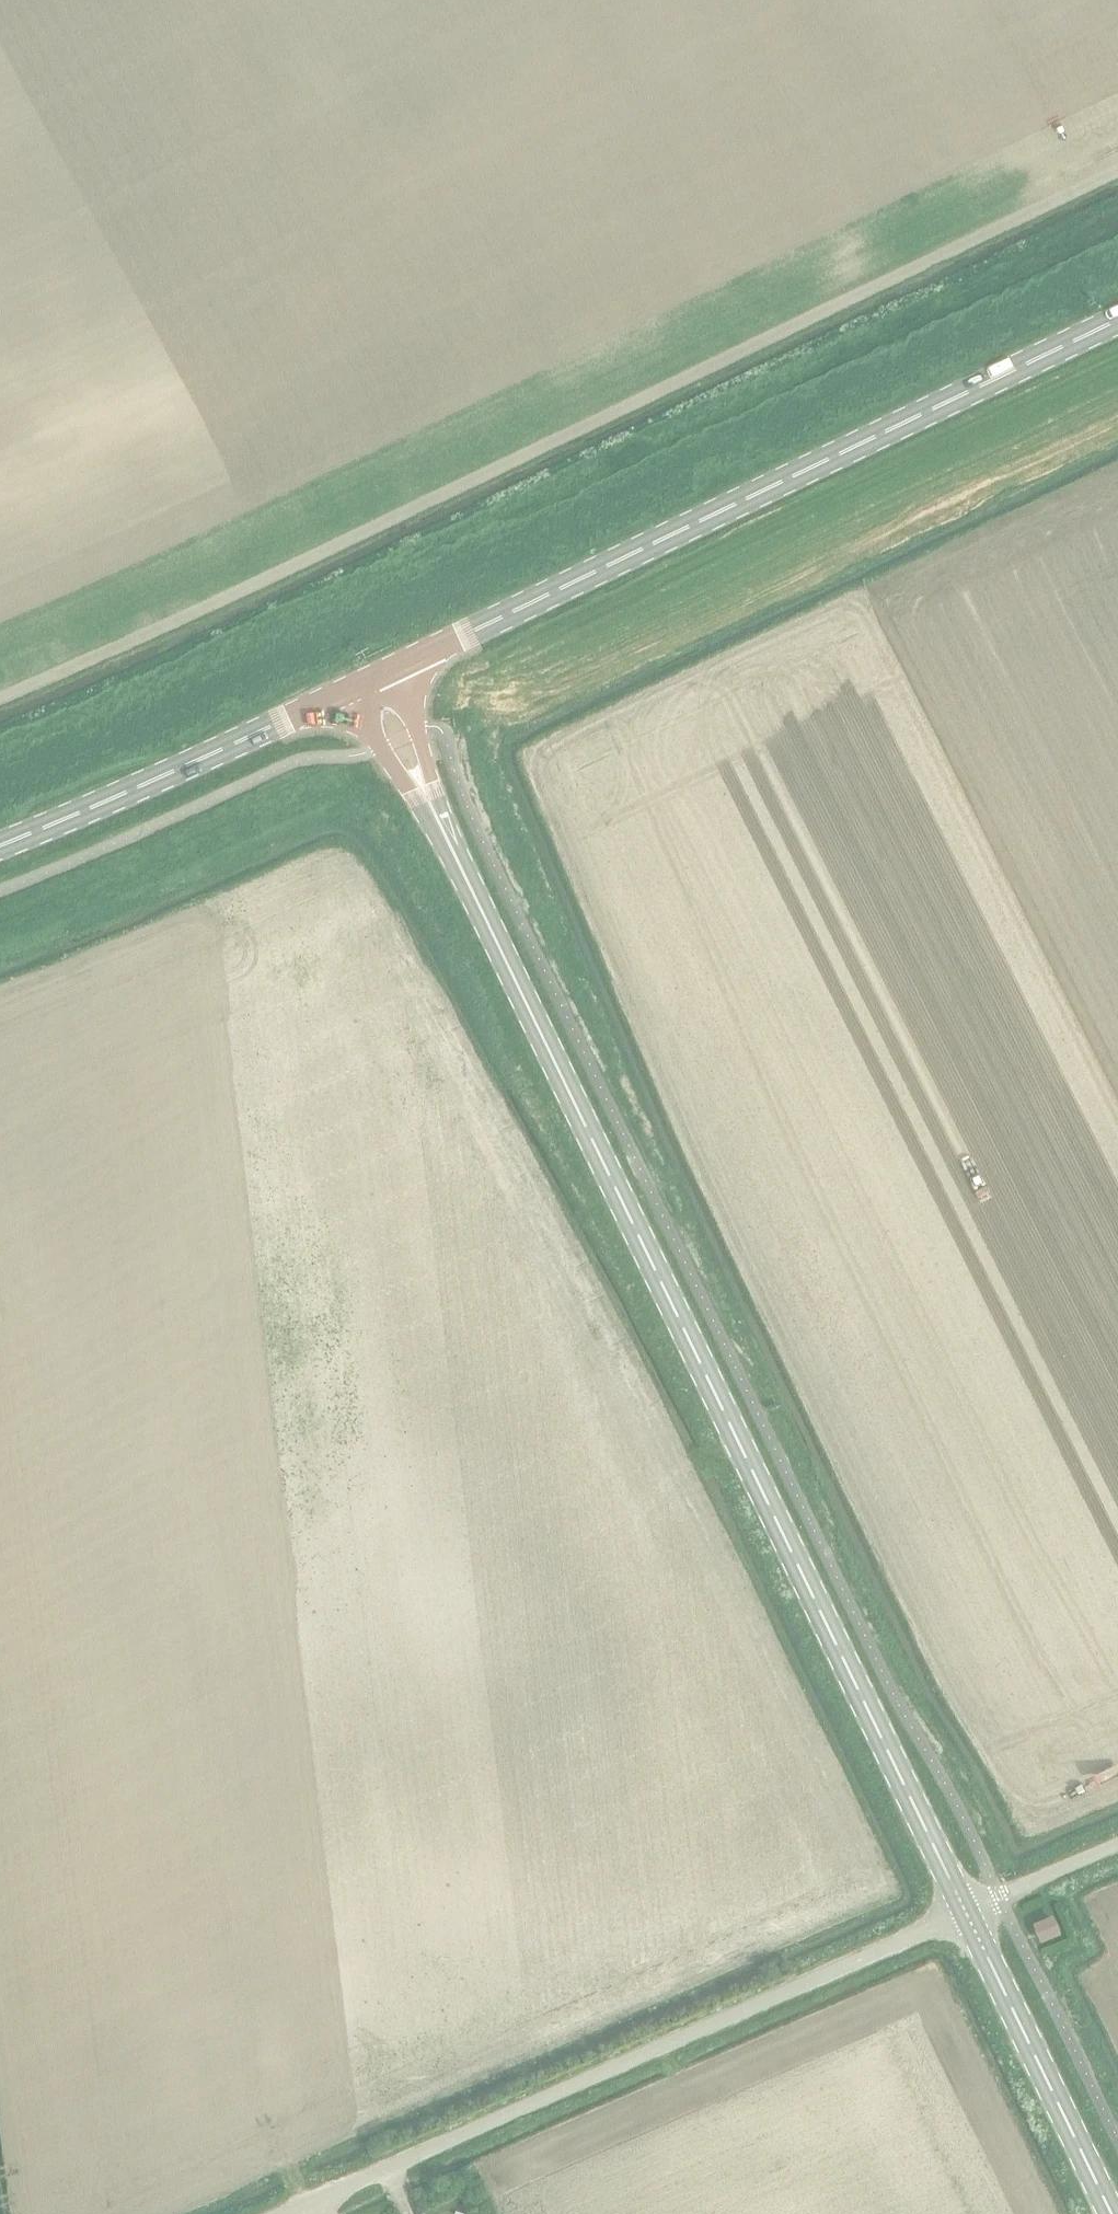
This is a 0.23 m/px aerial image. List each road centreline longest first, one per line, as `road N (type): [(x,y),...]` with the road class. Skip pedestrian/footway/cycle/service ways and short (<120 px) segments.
road 1 (secondary): [(965,1911),(430,808)]
road 2 (secondary): [(389,671),(1117,323)]
road 3 (unclassified): [(281,2213),(965,1911)]
road 4 (secondary): [(0,846),(89,813),(352,688)]
road 5 (secondary): [(1112,2213),(965,1911)]
road 6 (unclassified): [(965,1911),(1117,1843)]
road 7 (secondary): [(352,688),(399,774),(430,808)]
road 8 (secondary): [(430,808),(416,732),(389,671)]

